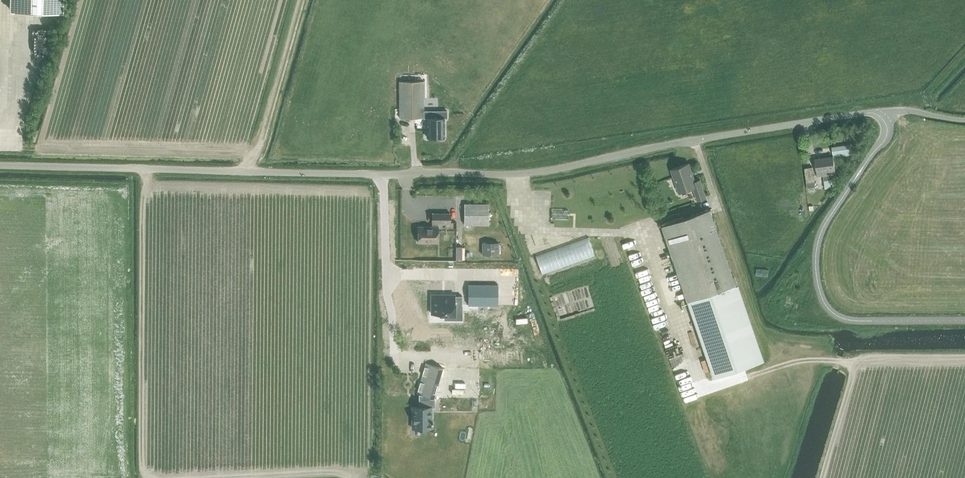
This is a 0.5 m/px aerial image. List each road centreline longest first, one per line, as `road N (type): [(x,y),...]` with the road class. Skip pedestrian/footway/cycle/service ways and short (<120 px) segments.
road 1 (unclassified): [(0,165),(511,175),(874,113)]

